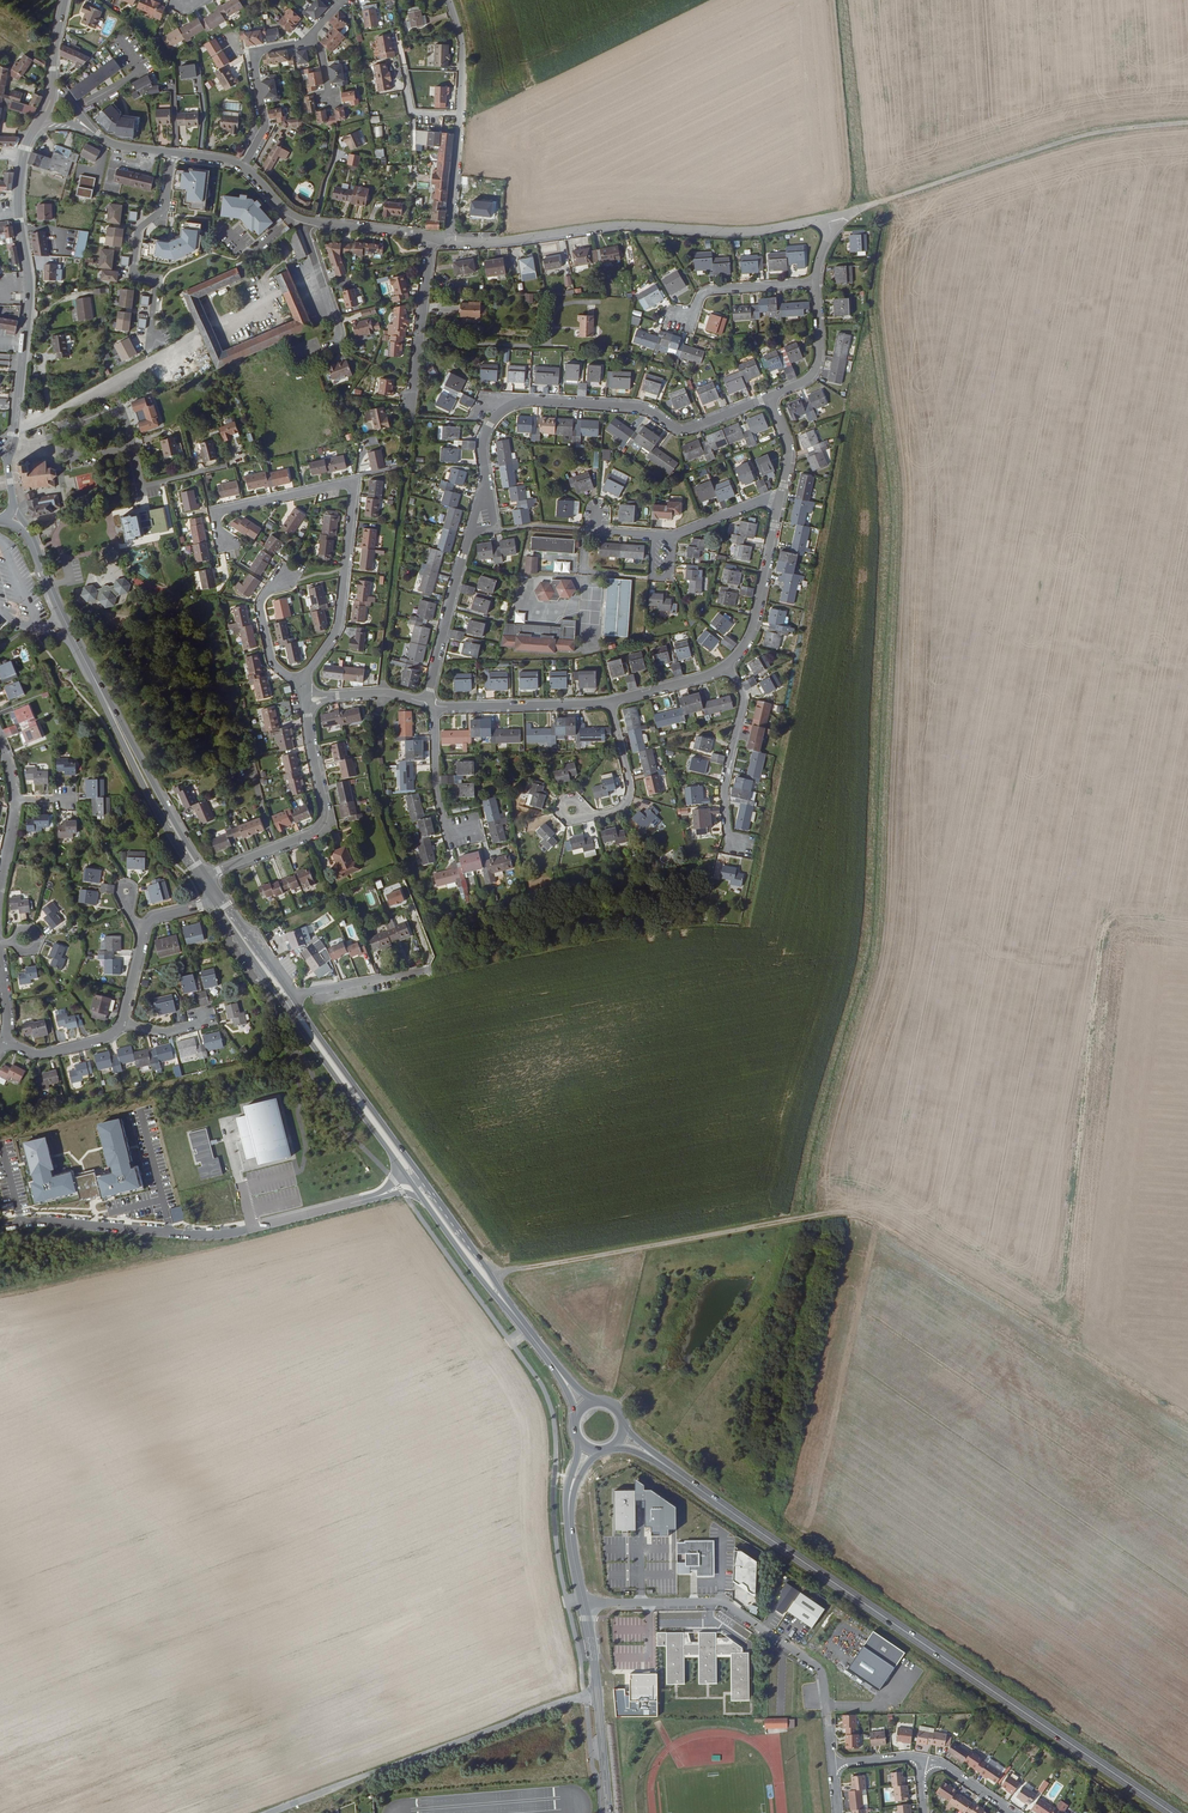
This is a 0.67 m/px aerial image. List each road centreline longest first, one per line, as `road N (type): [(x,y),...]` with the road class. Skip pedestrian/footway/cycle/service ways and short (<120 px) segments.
road 1 (track): [(1187,1416),(859,1215),(506,1273),(431,1197)]
road 2 (secondary): [(1170,1812),(729,1511)]
road 3 (secondary): [(286,1006),(558,1376),(575,1418)]
road 4 (secondary): [(592,1403),(457,1234),(295,999)]
road 5 (residential): [(450,242),(629,225),(752,233),(833,216),(816,282)]
road 6 (secondary): [(205,879),(14,507)]
road 7 (residential): [(306,683),(342,625),(353,485),(222,513),(220,535),(230,543)]
road 8 (residential): [(583,1603),(715,1602),(740,1613),(820,1669),(833,1763)]
road 9 (residential): [(597,1691),(269,1812)]
road 10 (secondary): [(14,434),(30,289),(17,195),(37,126)]
road 11 (residential): [(772,396),(683,430),(645,409),(530,401),(502,410)]
road 12 (secondary): [(74,644),(153,804),(205,879)]
road 13 (residential): [(205,879),(320,826),(325,810),(307,709)]
road 14 (residential): [(449,0),(463,47),(450,242)]
road 15 (residential): [(155,340),(155,285),(133,272),(135,231),(162,208),(171,153)]
road 16 (track): [(421,337),(548,347),(560,307),(601,303)]
road 17 (residential): [(779,503),(765,500),(680,535),(600,532)]
road 18 (residential): [(728,667),(743,701),(724,790),(735,846)]
road 19 (residential): [(432,705),(612,704)]
road 20 (residential): [(472,533),(432,705)]
road 21 (residential): [(728,667),(751,636),(779,503)]
road 22 (residential): [(239,163),(258,120),(249,53),(306,42)]
road 23 (residential): [(433,240),(413,410)]
road 24 (residential): [(302,220),(340,339),(308,351)]
road 25 (tertiary): [(577,1437),(566,1519),(581,1592)]
road 26 (residential): [(432,705),(446,834),(469,829)]
road 27 (tertiary): [(581,1592),(572,1501),(601,1450)]
road 28 (residential): [(612,704),(630,795),(614,813),(583,818)]
road 29 (residential): [(816,282),(706,291),(680,318)]
road 30 (secondary): [(4,519),(34,549),(74,644)]
road 31 (residential): [(295,999),(433,970)]
road 32 (residential): [(816,282),(817,368),(772,396)]
road 33 (residential): [(306,683),(278,664),(261,605),(276,581),(290,577)]
road 34 (secondary): [(609,1447),(644,1456),(729,1511)]
road 35 (secondary): [(729,1511),(622,1426)]
road 36 (residential): [(433,240),(302,220)]
road 37 (residential): [(123,1024),(104,1040),(41,1056),(6,1044)]
road 38 (residential): [(612,704),(728,667)]
road 39 (tertiary): [(597,1691),(608,1812)]
road 40 (residential): [(136,440),(117,413),(39,448)]

